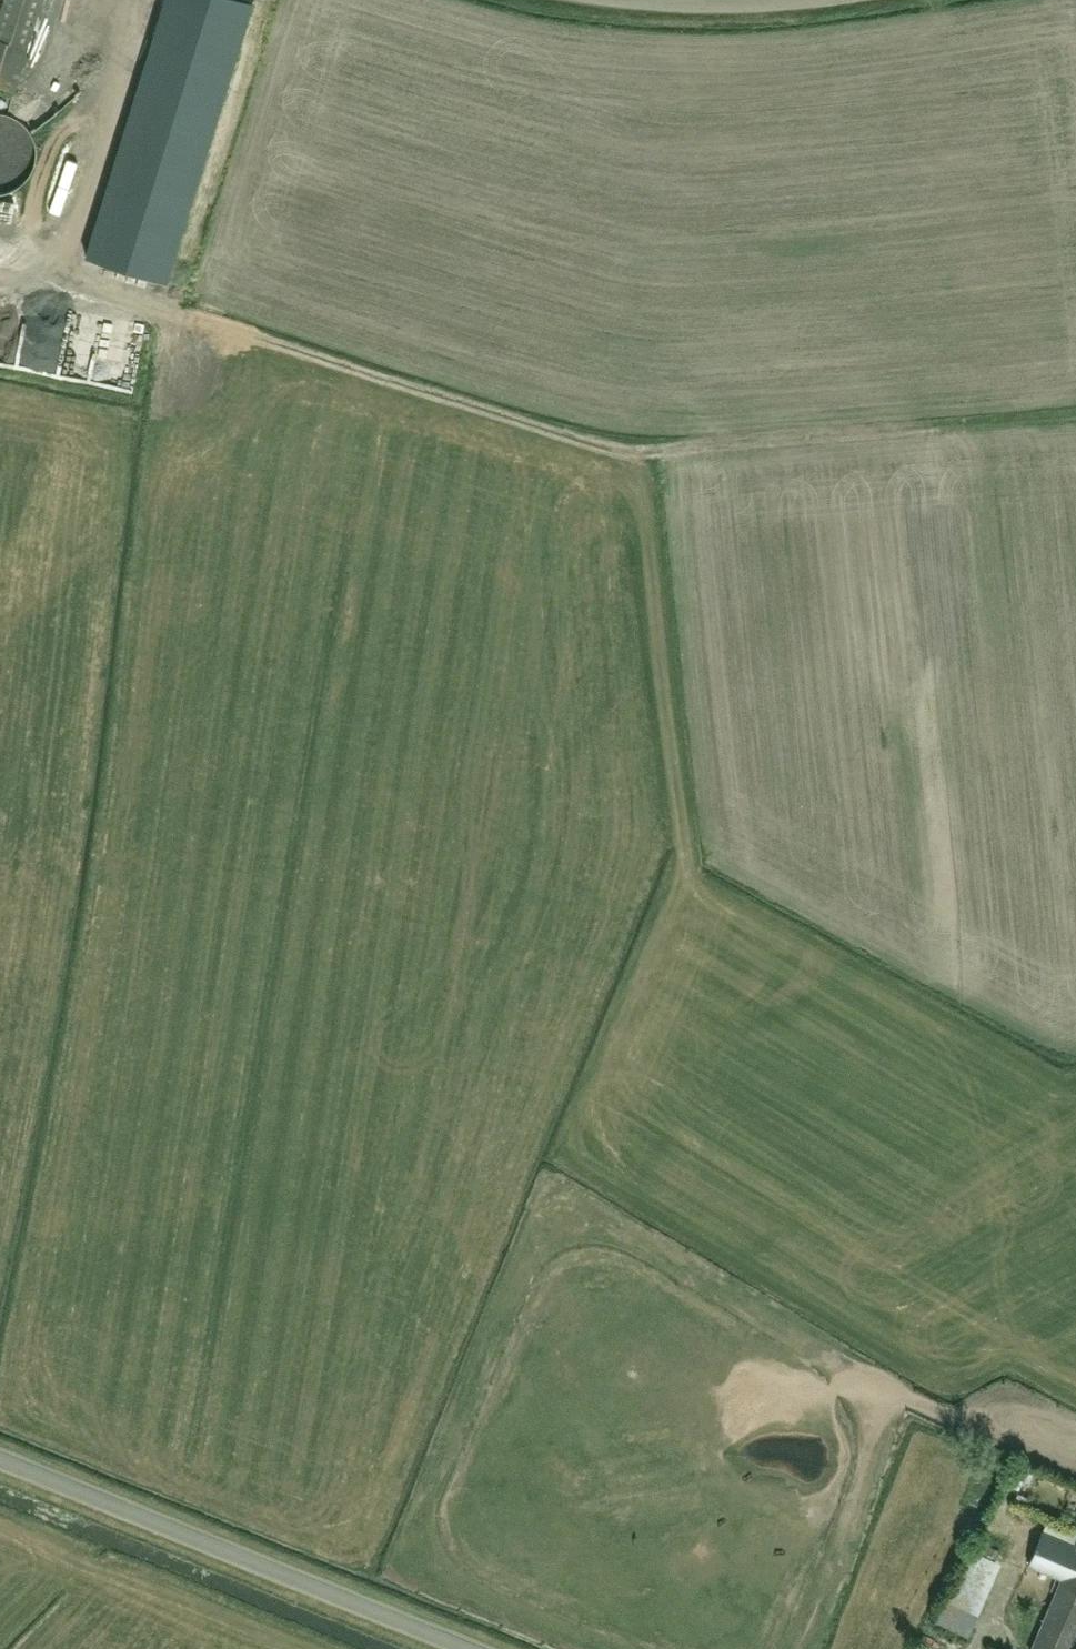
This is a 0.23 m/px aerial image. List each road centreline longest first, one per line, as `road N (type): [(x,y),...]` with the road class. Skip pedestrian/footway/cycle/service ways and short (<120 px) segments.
road 1 (unclassified): [(451,1648),(0,1462)]
road 2 (unclassified): [(785,0),(609,0)]

